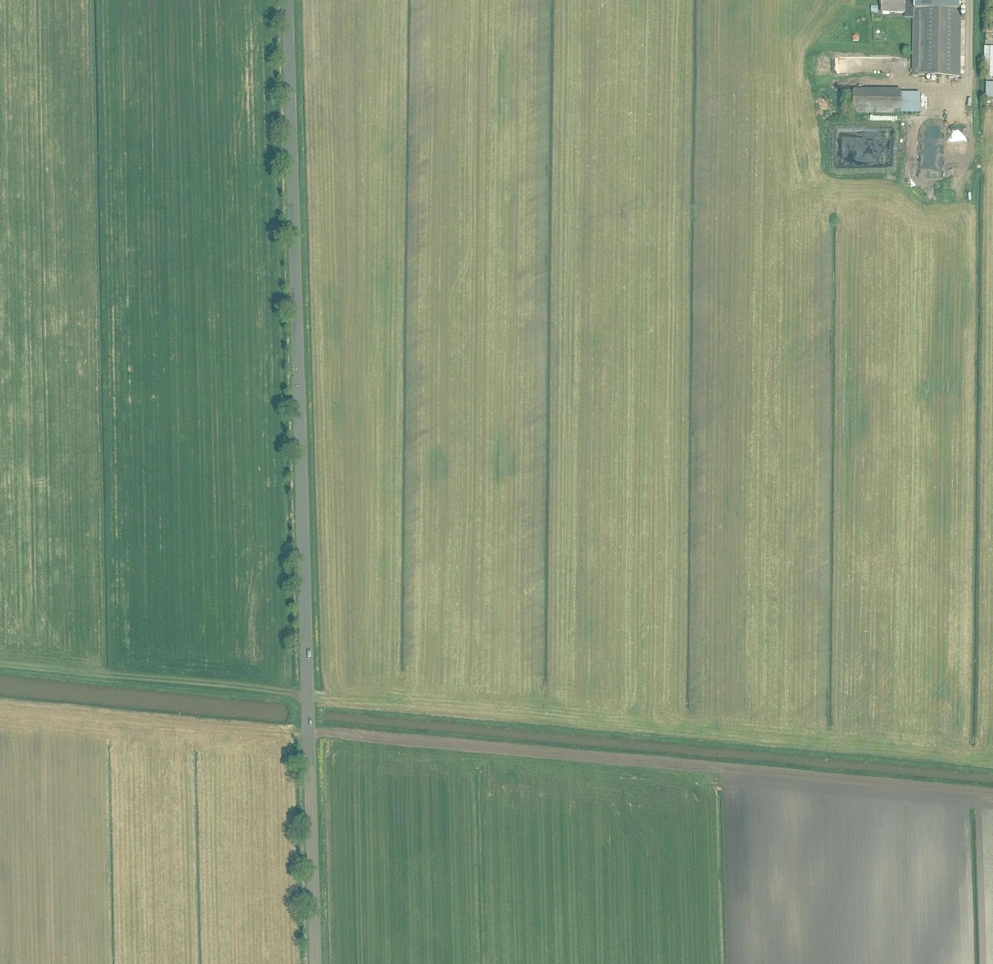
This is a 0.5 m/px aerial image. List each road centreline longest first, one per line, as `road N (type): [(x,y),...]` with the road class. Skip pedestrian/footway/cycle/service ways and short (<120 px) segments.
road 1 (unclassified): [(314,963),(286,0)]

